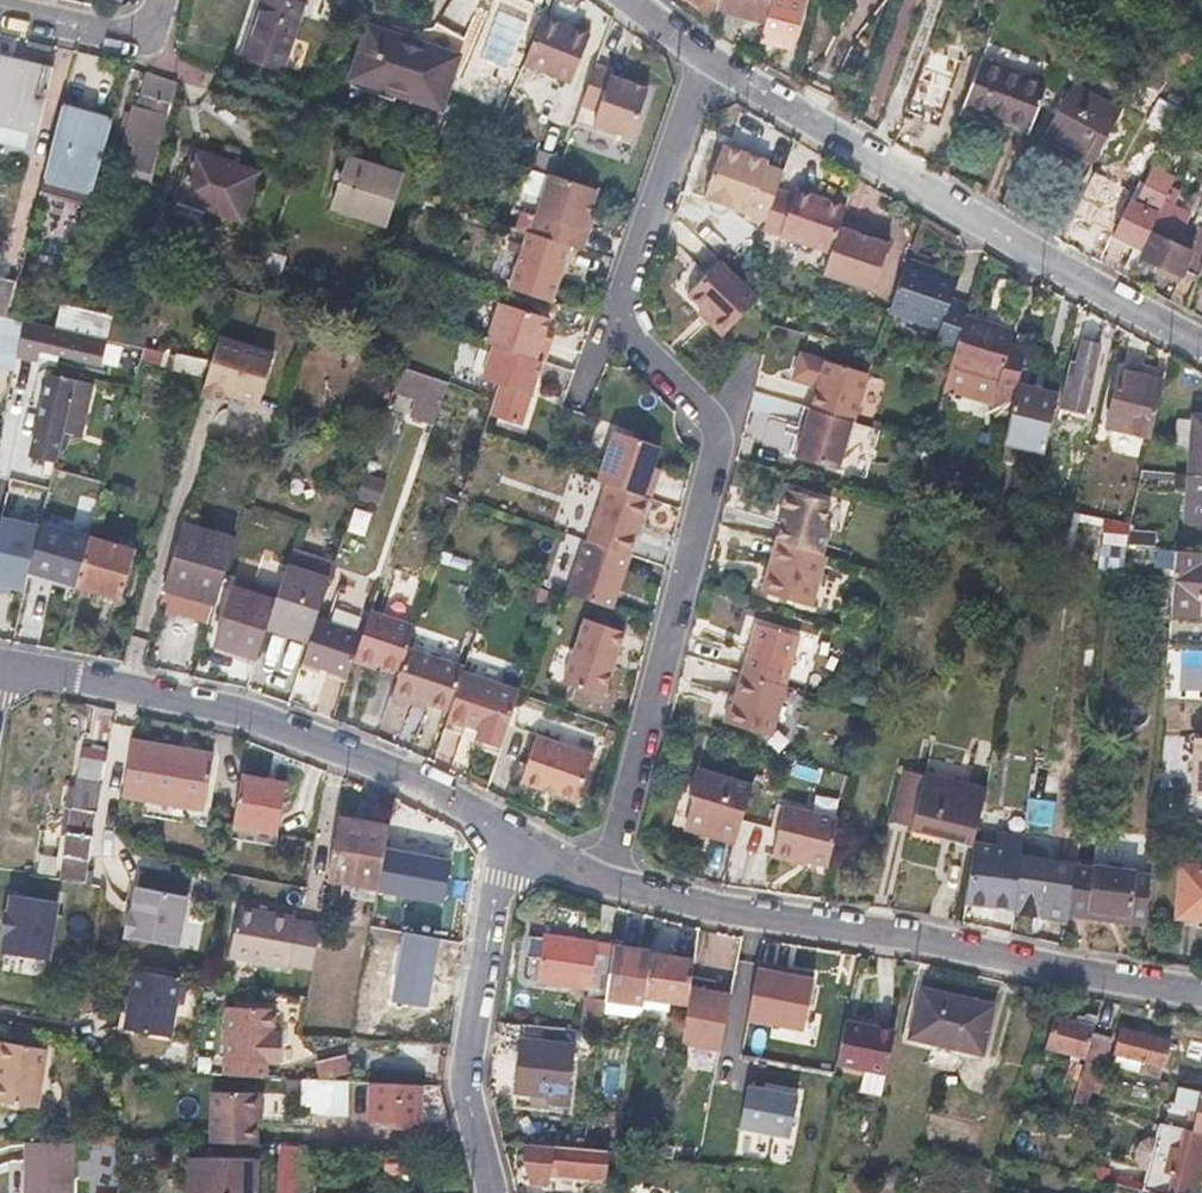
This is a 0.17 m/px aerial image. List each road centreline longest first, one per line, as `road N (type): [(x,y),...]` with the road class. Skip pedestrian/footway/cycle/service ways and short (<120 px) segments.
road 1 (residential): [(704,55),(621,311),(630,336),(710,414),(721,436),(602,879)]
road 2 (residential): [(602,879),(718,910),(901,934),(1201,991)]
road 3 (residential): [(704,55),(1201,342)]
road 4 (residential): [(0,669),(192,705),(363,759),(509,836)]
road 5 (residential): [(509,836),(461,1078),(494,1192)]
road 6 (residential): [(0,5),(152,38),(162,0)]

